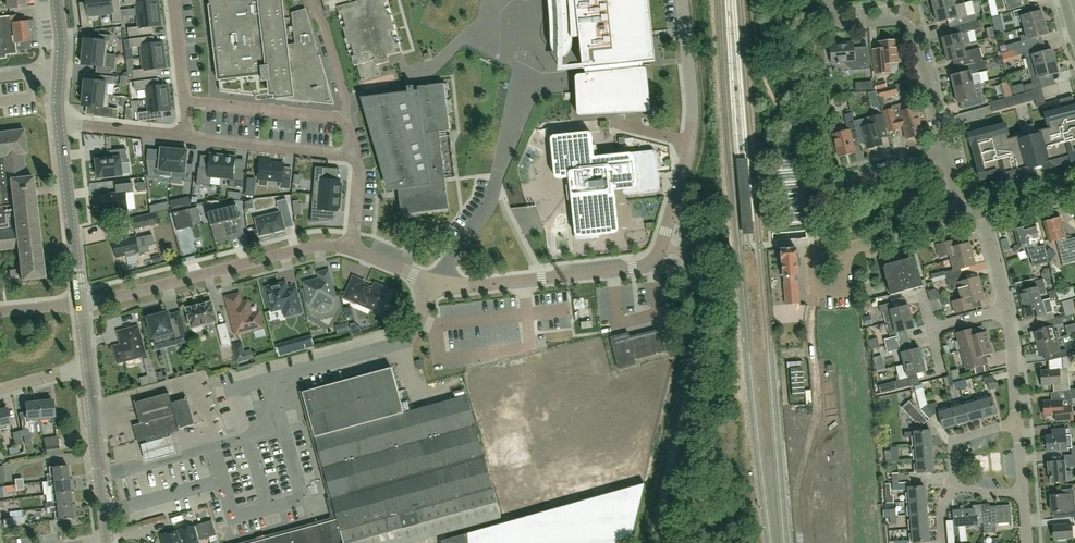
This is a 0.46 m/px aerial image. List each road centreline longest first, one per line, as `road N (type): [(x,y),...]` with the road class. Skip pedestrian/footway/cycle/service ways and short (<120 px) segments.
road 1 (residential): [(433,284),(634,268),(657,255),(690,131),(682,0)]
road 2 (residential): [(433,284),(500,171),(521,88),(512,0)]
road 3 (residential): [(80,304),(314,246),(354,250)]
road 4 (track): [(821,284),(812,306),(818,399),(804,542)]
road 5 (residential): [(946,153),(915,28),(906,21),(845,25),(831,0)]
road 6 (unclassified): [(80,304),(60,127)]
road 7 (unclassified): [(108,540),(87,364)]
road 8 (residential): [(355,158),(189,138)]
road 9 (residential): [(346,117),(187,101)]
road 10 (residential): [(189,138),(60,127)]
road 11 (residential): [(842,248),(962,218)]
road 12 (residential): [(313,0),(346,117)]

